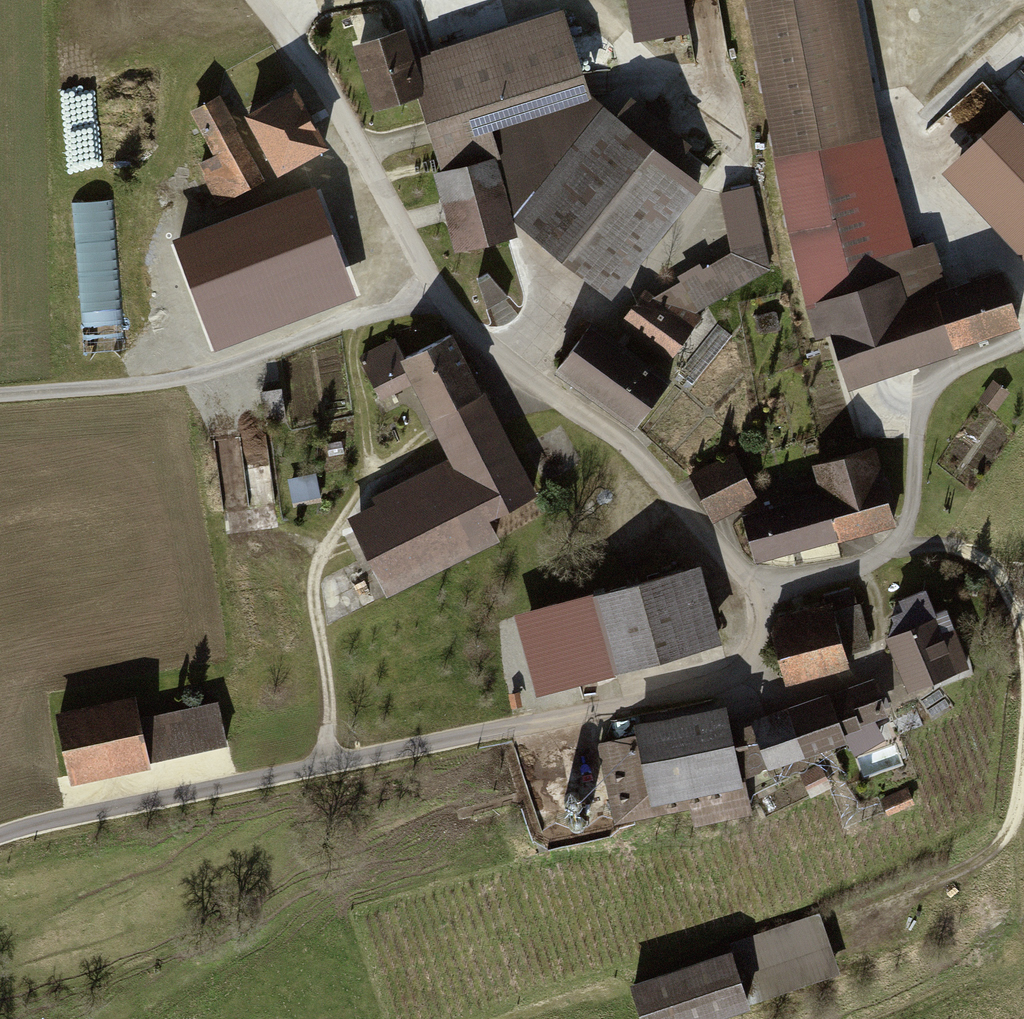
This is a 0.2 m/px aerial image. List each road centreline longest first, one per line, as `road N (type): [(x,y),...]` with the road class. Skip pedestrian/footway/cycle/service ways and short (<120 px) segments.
road 1 (unclassified): [(437,290),(471,334),(643,461),(735,571),(755,615),(757,648),(749,663),(713,684),(0,835)]
road 2 (track): [(360,316),(351,357),(368,475),(316,568),(312,592),(327,765)]
road 3 (unclassified): [(437,290),(232,368),(165,382),(0,396)]
road 4 (unclassified): [(256,0),(317,80),(437,290)]
road 5 (track): [(823,923),(951,873),(992,848),(1011,817),(1023,742)]
road 6 (track): [(1023,634),(1003,581),(973,552),(891,547)]

